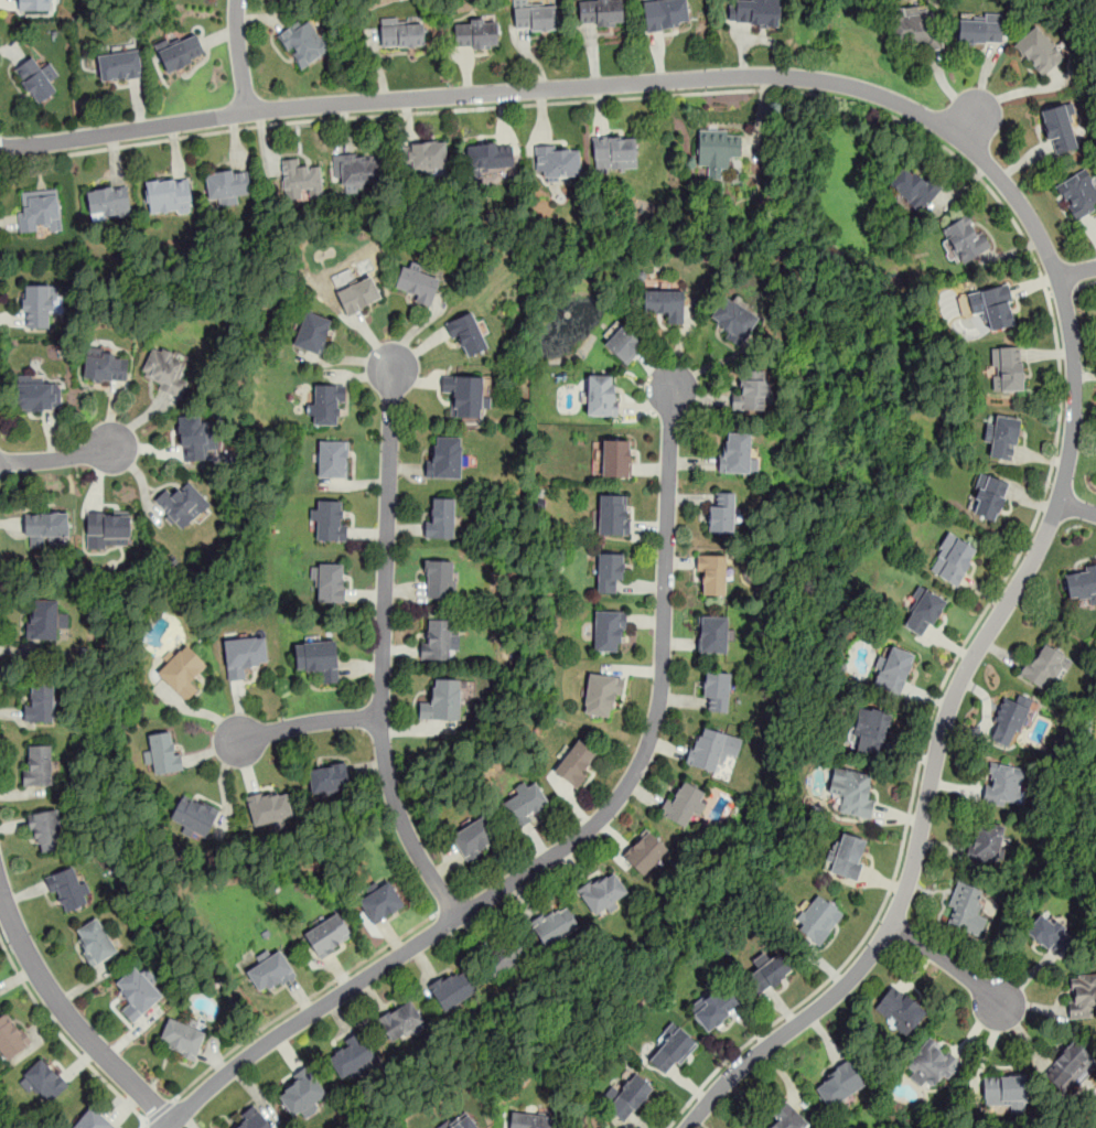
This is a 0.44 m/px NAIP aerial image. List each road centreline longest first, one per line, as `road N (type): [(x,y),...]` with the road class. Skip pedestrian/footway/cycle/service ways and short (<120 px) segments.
road 1 (residential): [(1060,277),(1025,211),(945,127),(863,88),(803,77),(322,105),(0,147)]
road 2 (residential): [(166,1127),(311,1013),(589,829),(625,788),(646,751),(662,687),(670,384)]
road 3 (residential): [(1060,277),(1075,378),(1057,503),(954,691),(890,927),(849,981),(733,1072),(685,1127)]
road 4 (residential): [(459,917),(390,789),(379,718),(391,363)]
road 5 (residential): [(170,1124),(45,985),(0,890)]
road 6 (residential): [(379,718),(311,722),(236,741)]
road 7 (residential): [(890,927),(1000,1005)]

